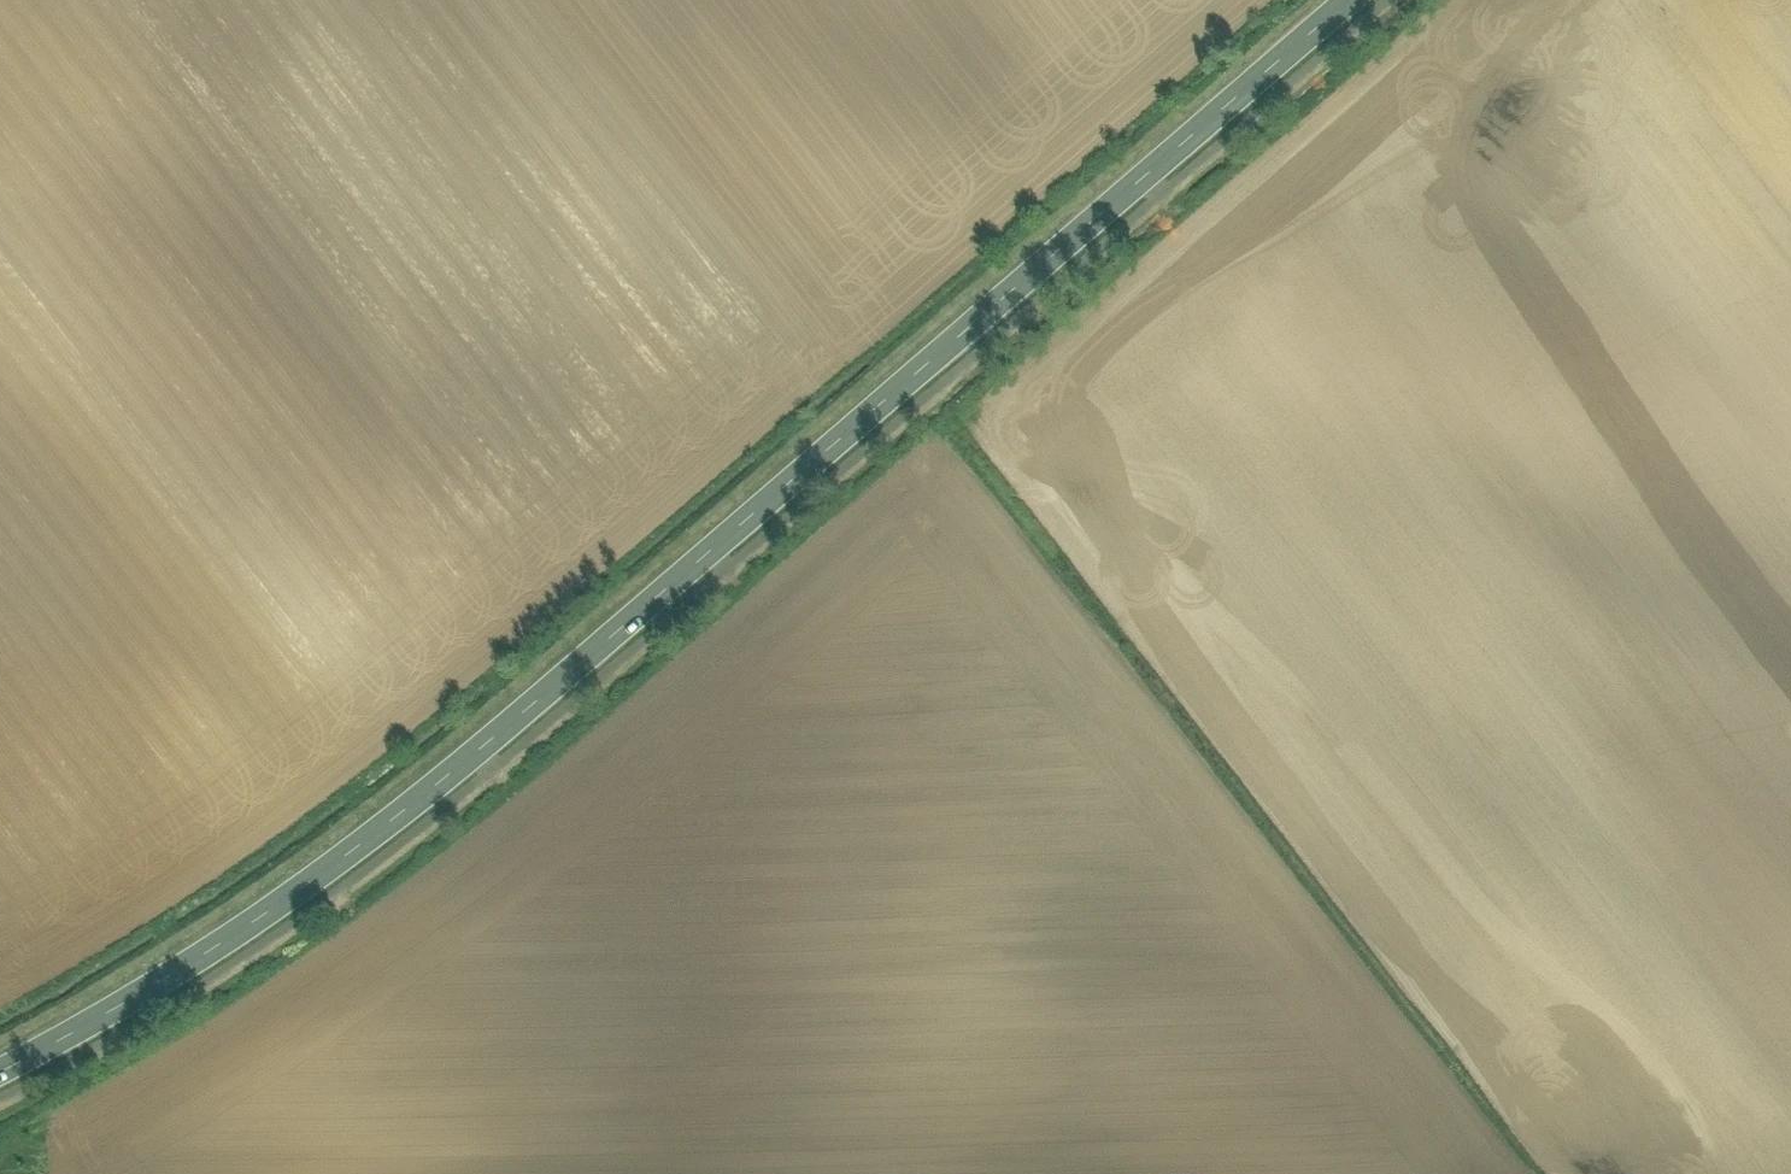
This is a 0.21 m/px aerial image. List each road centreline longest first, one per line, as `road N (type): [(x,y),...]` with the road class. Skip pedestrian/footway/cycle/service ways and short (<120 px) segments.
road 1 (secondary): [(1351,0),(443,782),(230,942),(0,1076)]

